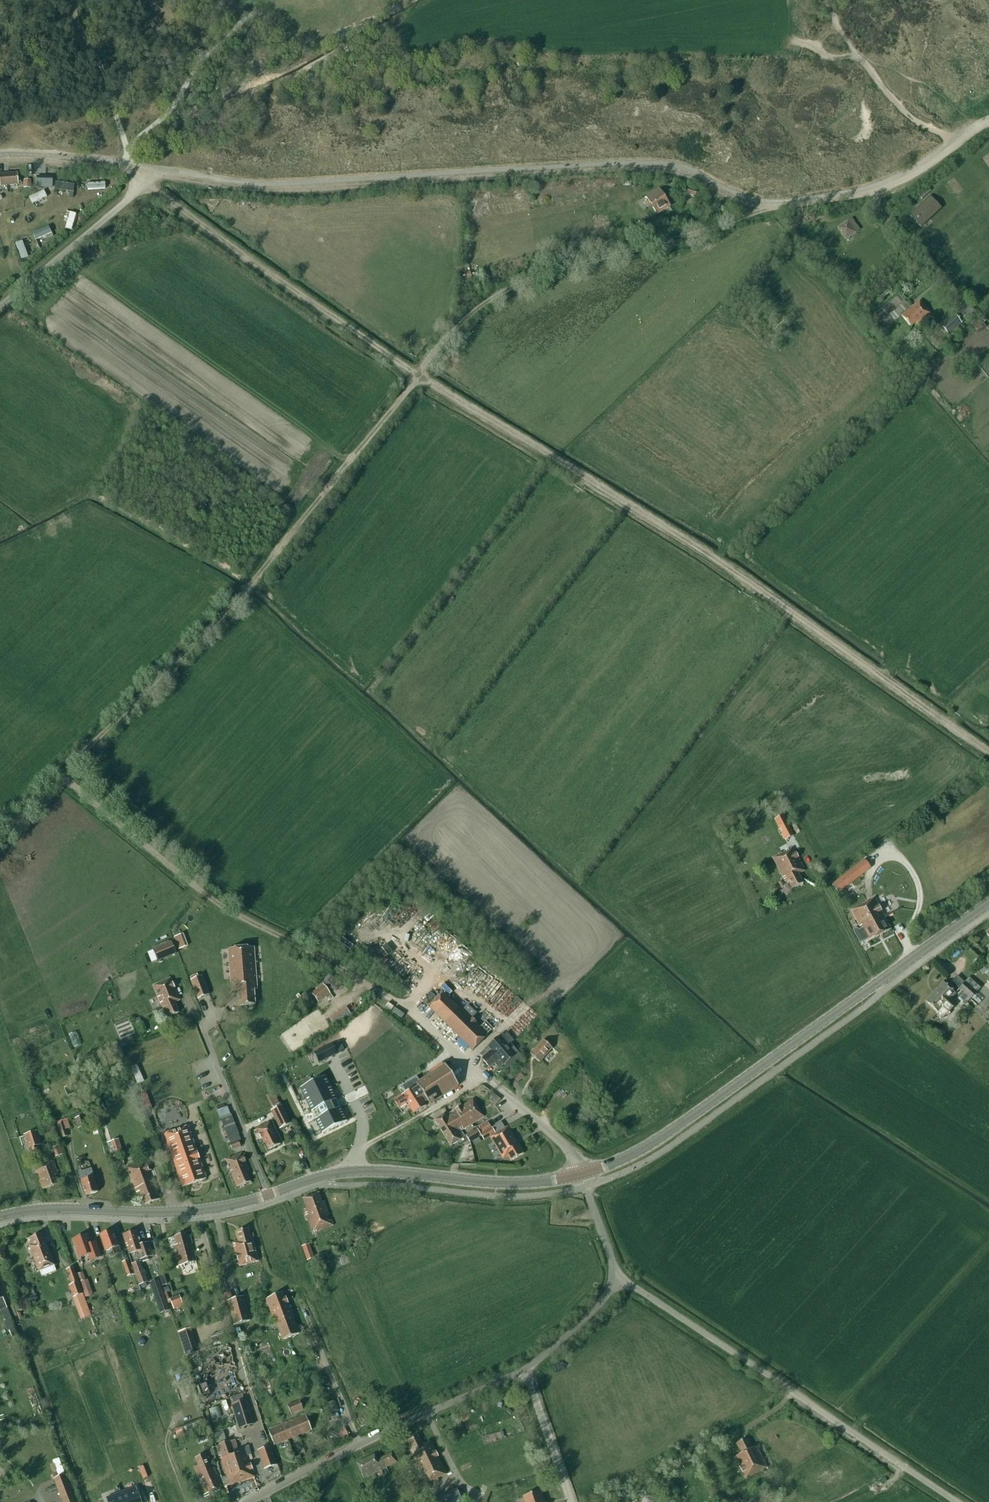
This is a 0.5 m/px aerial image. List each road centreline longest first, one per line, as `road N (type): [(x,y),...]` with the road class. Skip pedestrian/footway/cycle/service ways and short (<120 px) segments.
road 1 (track): [(776,208),(651,169),(287,192),(0,160)]
road 2 (track): [(988,753),(752,583),(417,376)]
road 3 (track): [(417,376),(255,578),(0,832)]
road 4 (tertiary): [(0,1217),(197,1211),(354,1170),(517,1184),(581,1174)]
road 5 (tertiary): [(581,1174),(655,1141),(988,903)]
road 6 (unclassified): [(247,1501),(526,1369),(615,1281)]
road 7 (track): [(395,1002),(230,911),(60,773)]
road 8 (track): [(776,208),(516,285),(480,307),(417,376)]
road 9 (unclassified): [(957,1501),(615,1281)]
road 10 (track): [(417,376),(146,185)]
road 11 (unclassified): [(581,1174),(560,1141),(395,1002)]
road 12 (track): [(776,208),(895,185),(988,126)]
road 13 (unclassified): [(0,307),(162,170)]
road 14 (track): [(913,957),(904,938),(920,898),(914,874),(897,857),(875,862),(869,881)]
road 15 (track): [(875,984),(821,880),(812,877)]

